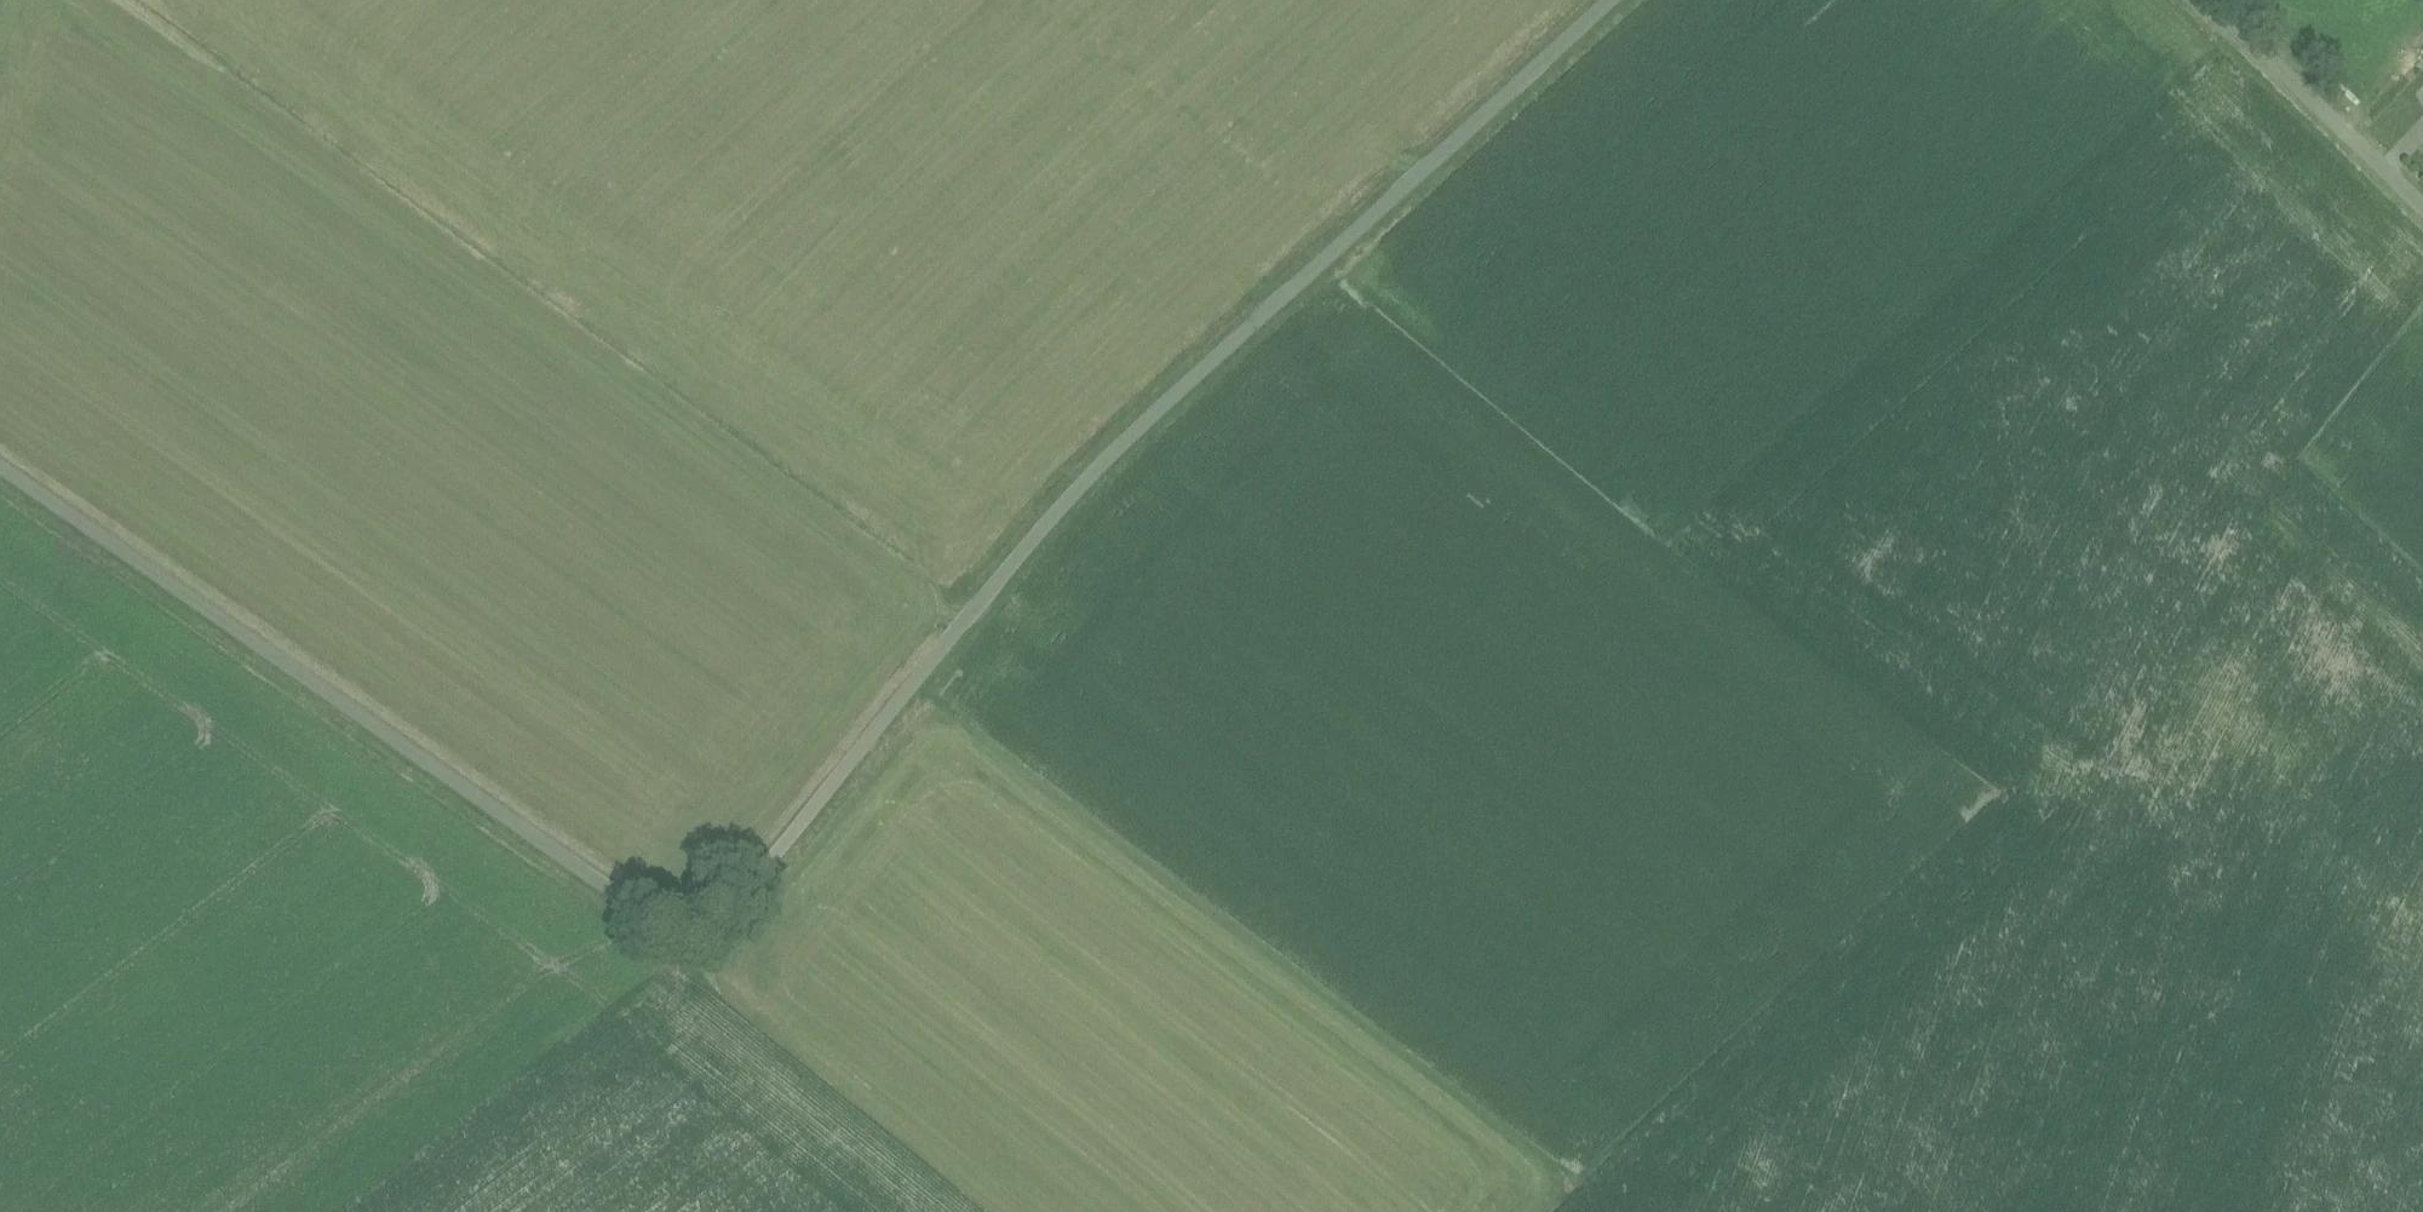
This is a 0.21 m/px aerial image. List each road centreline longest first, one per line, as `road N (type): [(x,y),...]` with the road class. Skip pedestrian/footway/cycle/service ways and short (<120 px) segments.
road 1 (unclassified): [(0,472),(643,910),(707,916),(739,896),(793,839),(1103,465),(1617,0)]
road 2 (unclassified): [(2422,206),(2206,0)]

